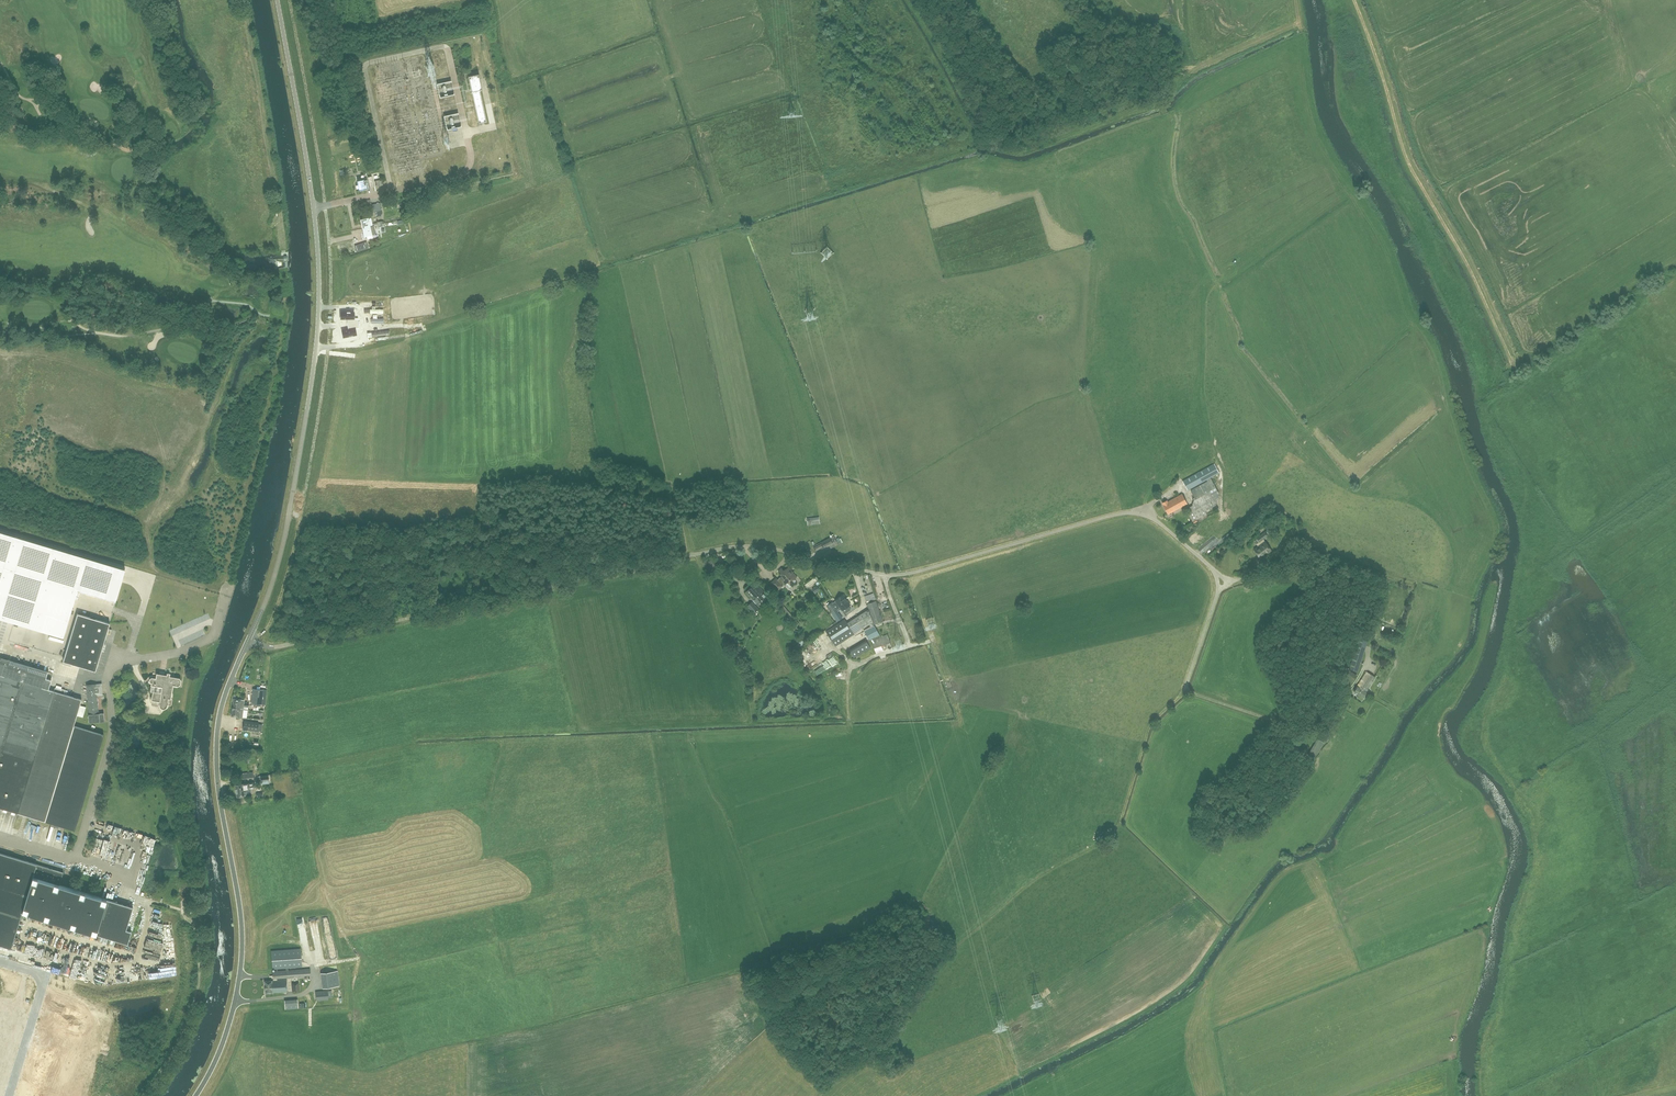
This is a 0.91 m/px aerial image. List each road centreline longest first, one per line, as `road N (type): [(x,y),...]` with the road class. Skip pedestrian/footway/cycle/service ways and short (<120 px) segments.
road 1 (unclassified): [(249,642),(282,646),(754,545),(897,575),(1134,512),(1161,523),(1217,578),(1187,689)]
road 2 (track): [(289,0),(326,206),(330,325),(290,563),(270,624),(249,642)]
road 3 (unclassified): [(249,642),(285,533),(318,316),(310,184),(277,0)]
road 4 (unclassified): [(194,1095),(225,1035),(240,971),(216,743),(220,706),(249,642)]

